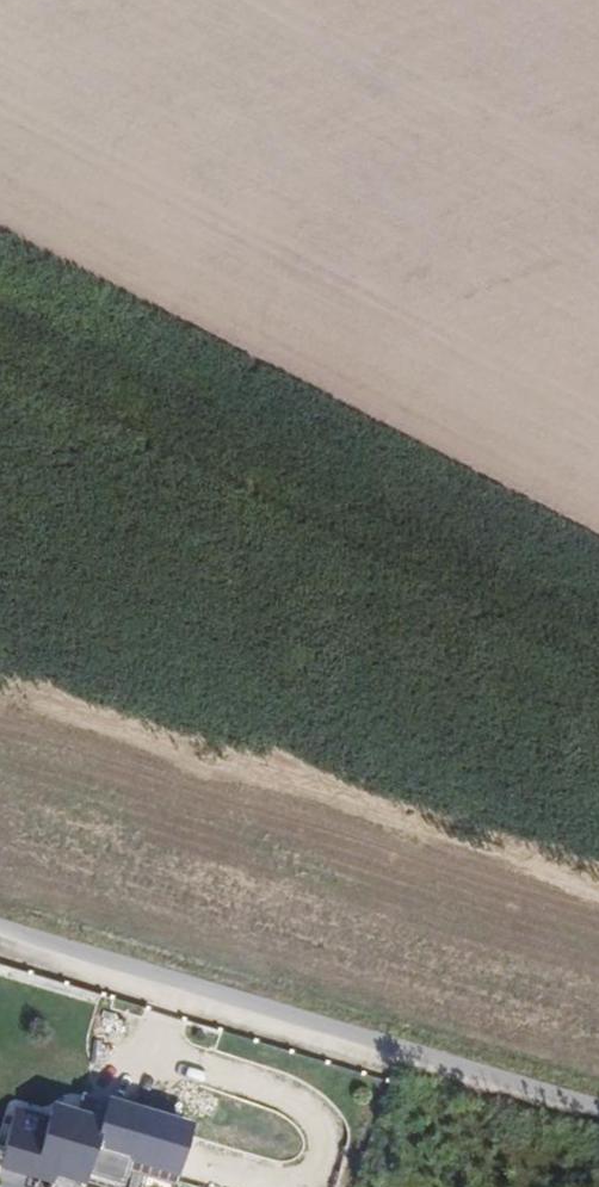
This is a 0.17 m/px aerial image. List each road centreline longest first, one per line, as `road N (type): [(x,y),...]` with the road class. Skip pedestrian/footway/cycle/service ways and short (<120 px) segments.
road 1 (unclassified): [(0,931),(598,1105)]

